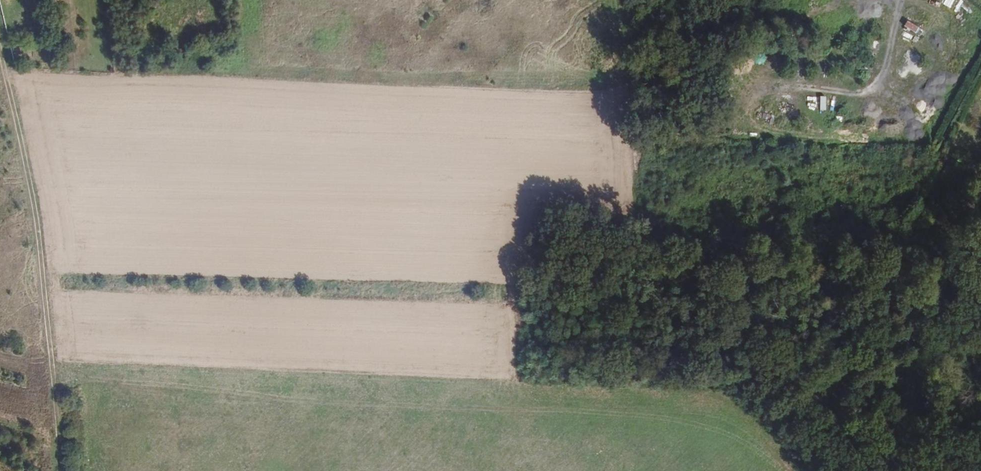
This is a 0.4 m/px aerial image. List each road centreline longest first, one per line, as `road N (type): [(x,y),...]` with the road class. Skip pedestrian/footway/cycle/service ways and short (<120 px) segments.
road 1 (track): [(56,470),(41,223),(0,42)]

